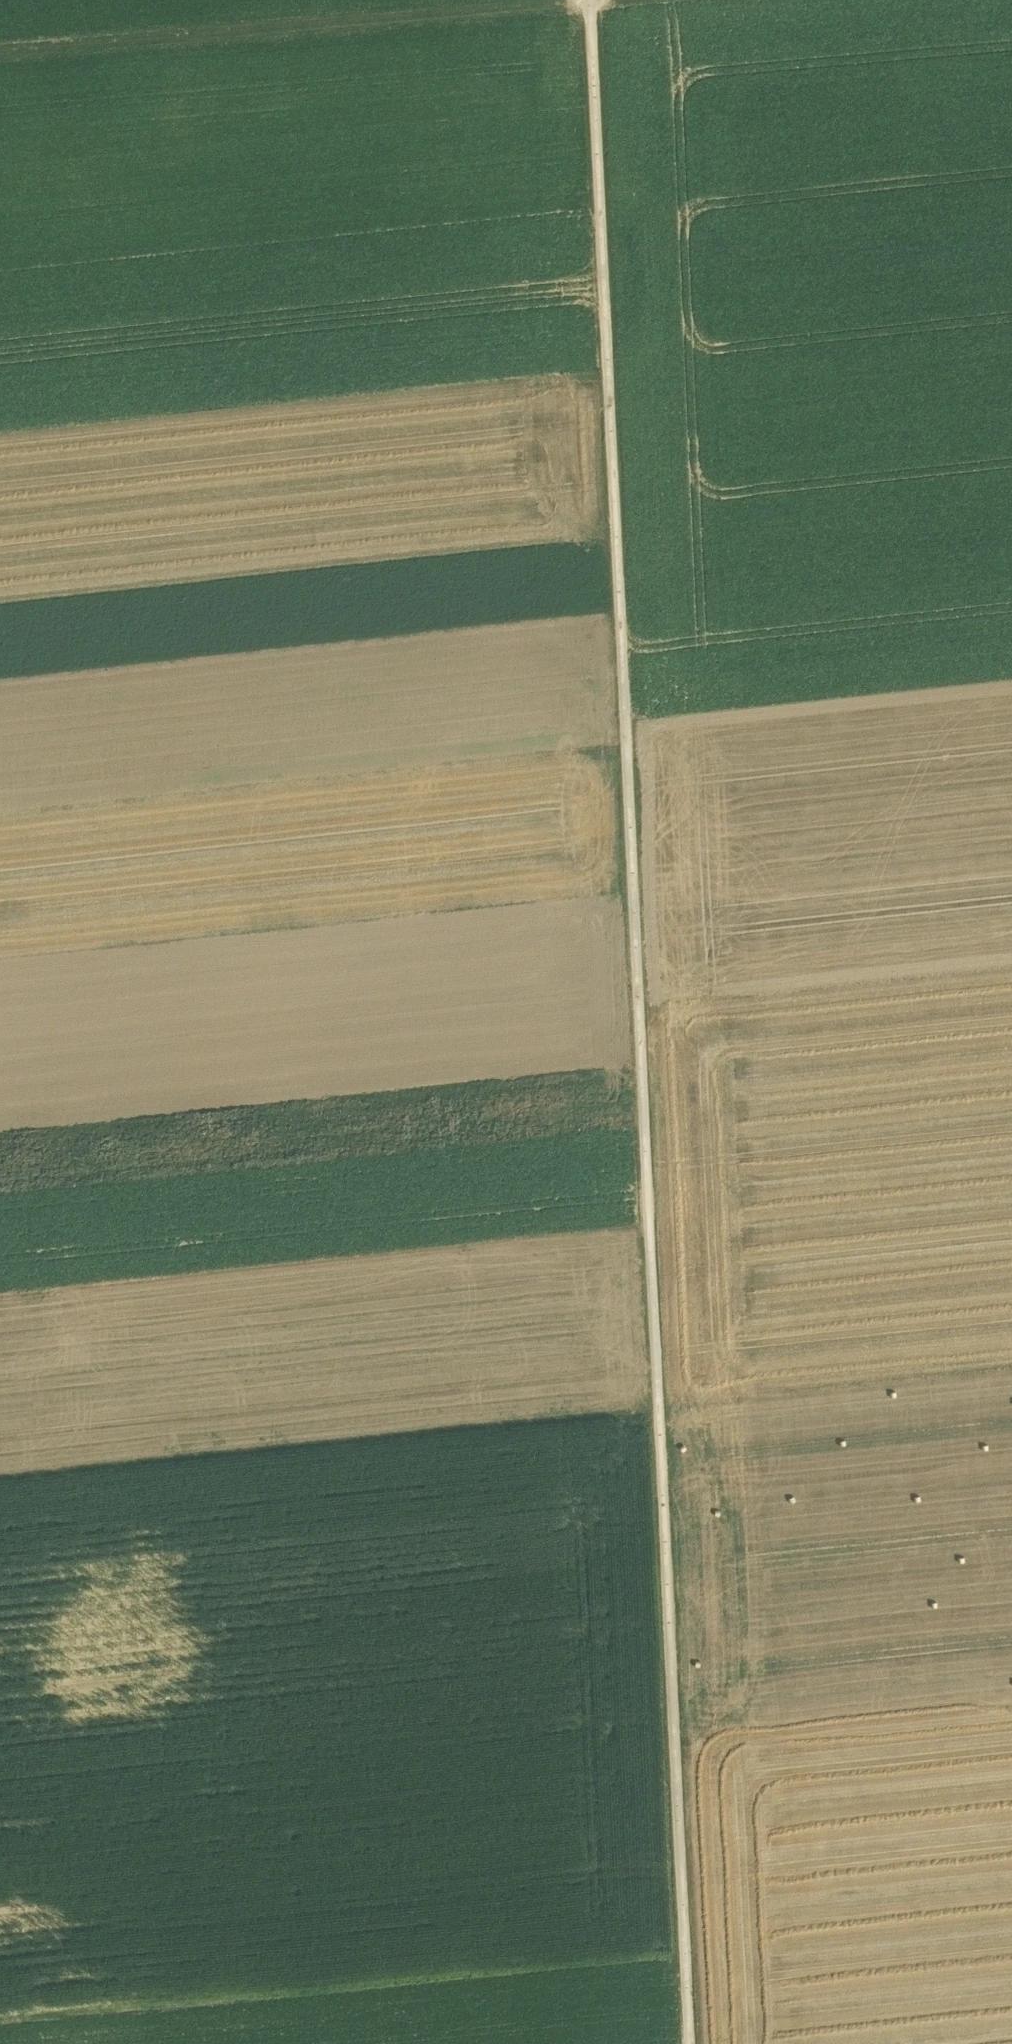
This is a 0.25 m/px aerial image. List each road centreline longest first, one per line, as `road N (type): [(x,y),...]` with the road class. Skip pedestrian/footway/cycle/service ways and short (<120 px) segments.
road 1 (track): [(689,2043),(591,0)]
road 2 (track): [(575,0),(0,49)]

